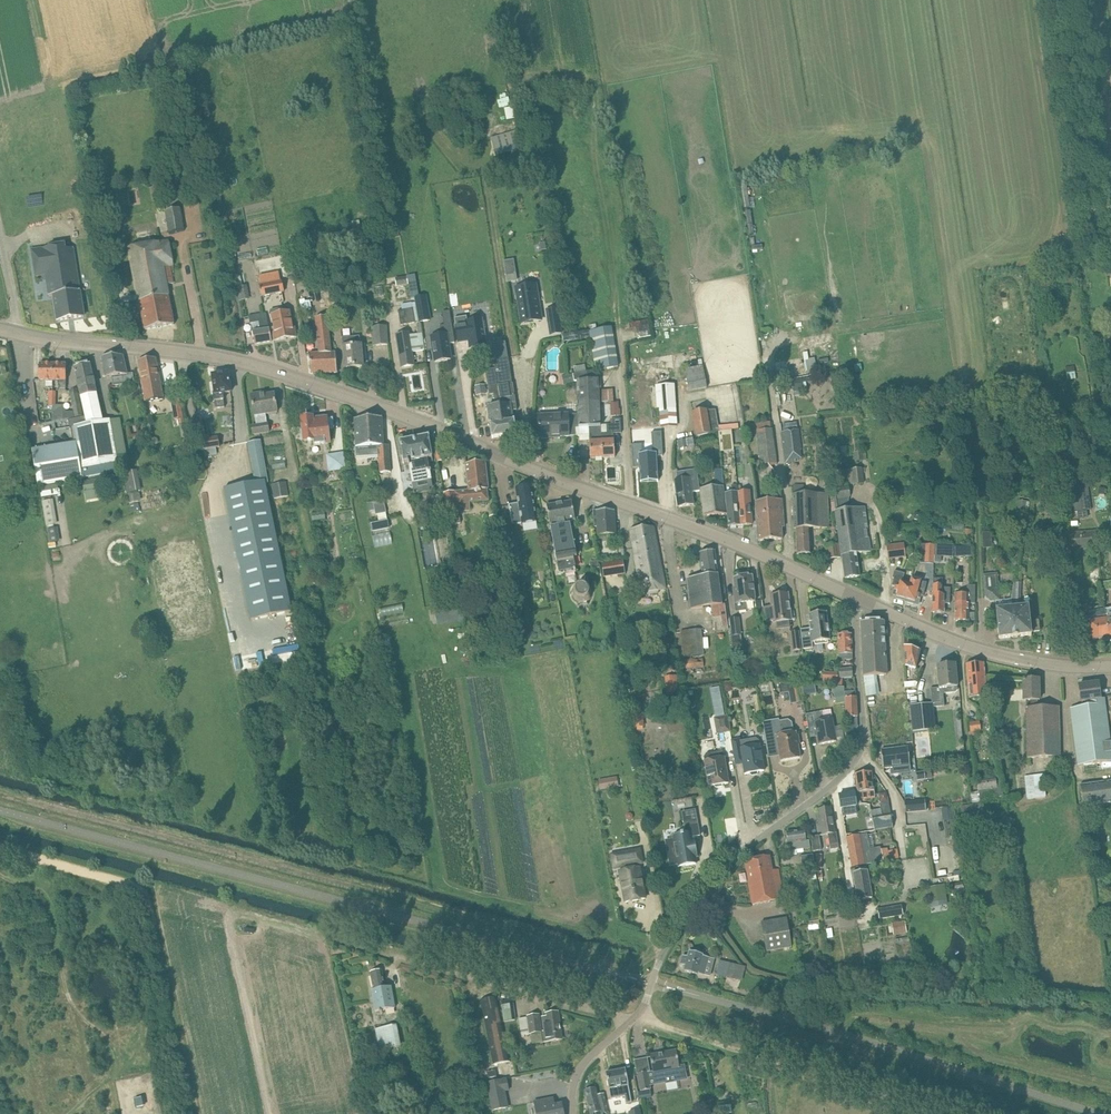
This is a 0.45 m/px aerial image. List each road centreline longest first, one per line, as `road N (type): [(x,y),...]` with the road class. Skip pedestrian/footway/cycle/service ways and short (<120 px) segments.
road 1 (tertiary): [(855,596),(727,539),(293,377),(185,352),(0,329)]
road 2 (unclassified): [(940,1113),(637,1015)]
road 3 (unclassified): [(331,938),(631,1021)]
road 4 (tertiary): [(1110,669),(1011,659),(855,596)]
road 5 (residential): [(831,785),(863,740),(855,596)]
road 6 (unclassified): [(637,1015),(660,960),(720,873)]
road 7 (residential): [(720,873),(831,785)]
road 8 (residential): [(831,785),(854,907)]

